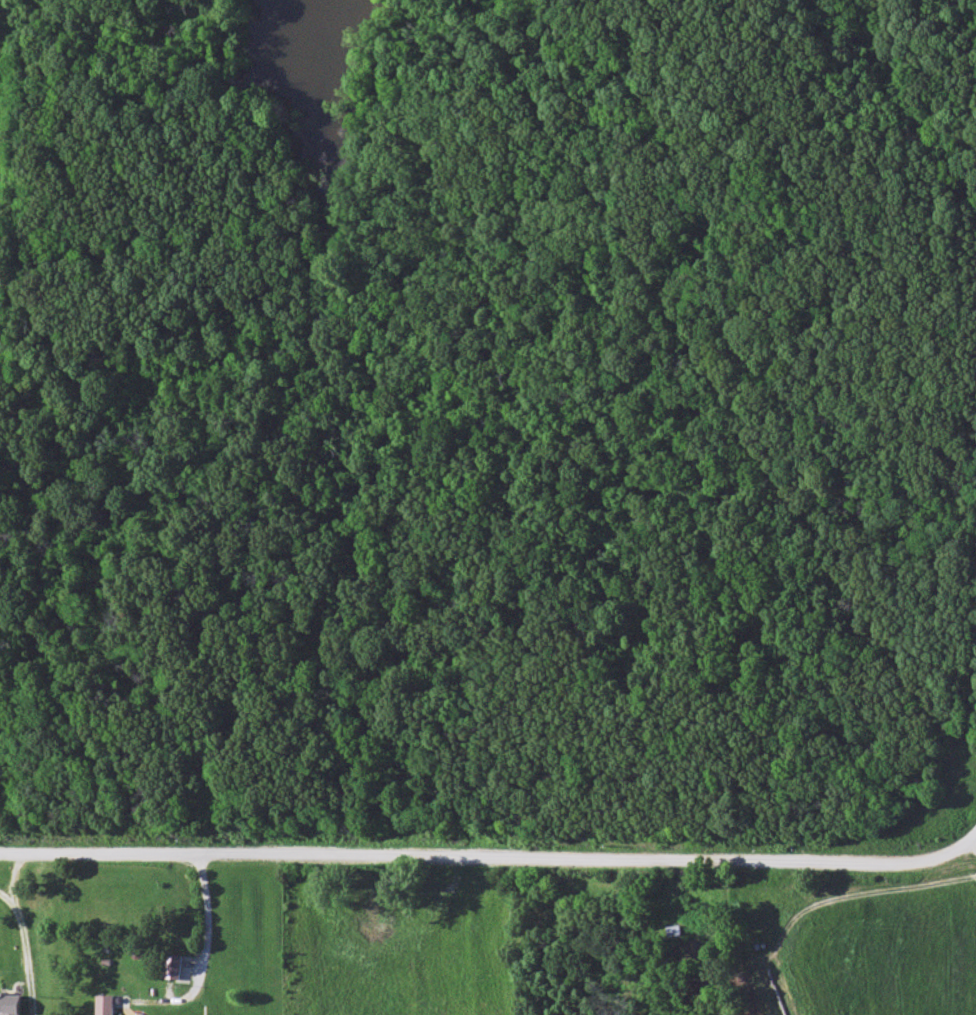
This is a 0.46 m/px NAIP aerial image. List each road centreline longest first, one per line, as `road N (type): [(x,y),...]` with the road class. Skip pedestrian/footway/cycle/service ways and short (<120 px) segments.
road 1 (residential): [(973,850),(0,846)]
road 2 (residential): [(975,987),(973,850)]

